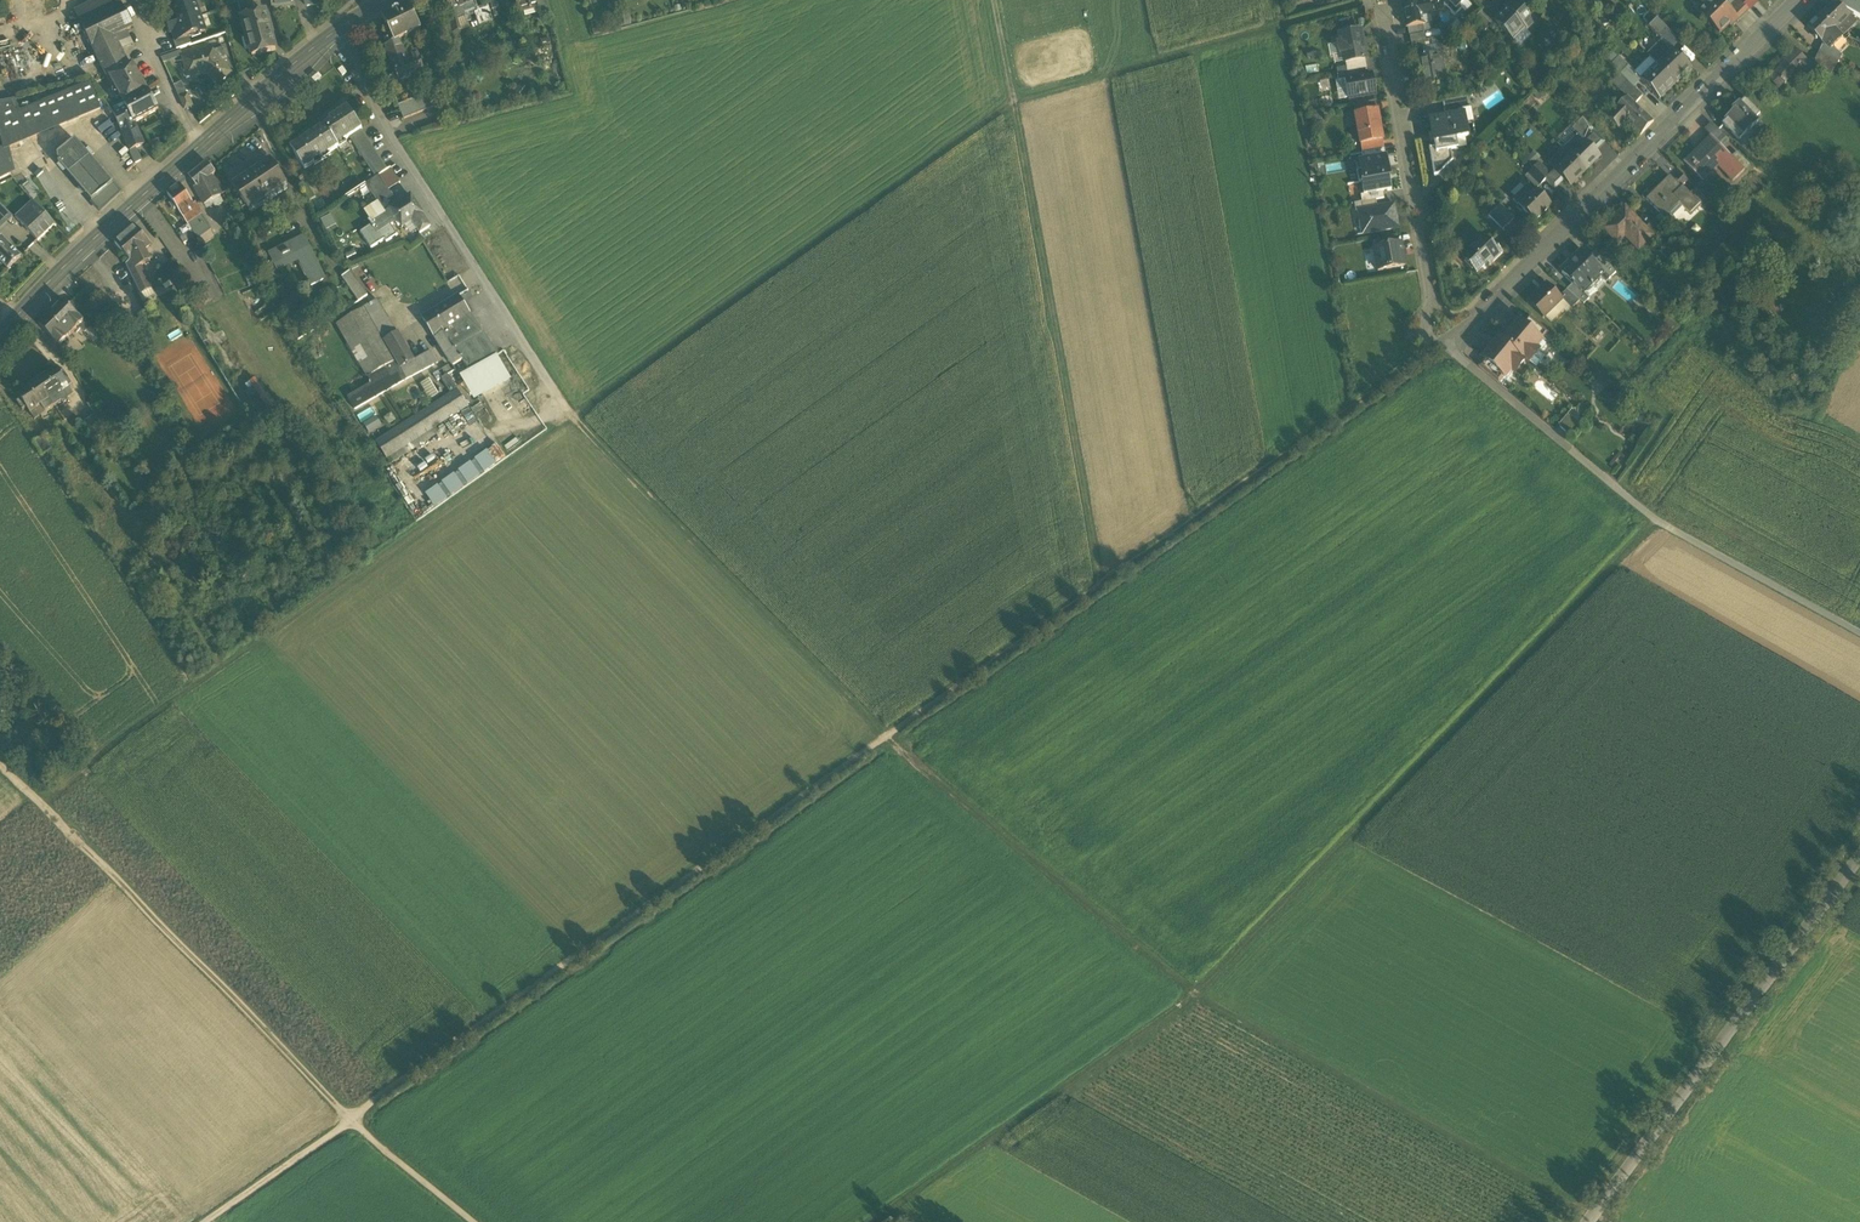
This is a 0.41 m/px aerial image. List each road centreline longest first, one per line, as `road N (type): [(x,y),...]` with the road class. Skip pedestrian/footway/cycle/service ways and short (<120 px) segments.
road 1 (track): [(35,798),(1013,104),(1376,0)]
road 2 (track): [(1440,343),(349,1123)]
road 3 (track): [(572,417),(885,742),(1194,994),(1609,1221)]
road 4 (track): [(1660,522),(1194,994),(892,1209)]
road 5 (track): [(995,0),(1103,585)]
road 6 (residential): [(1440,343),(1660,522),(1859,632)]
road 7 (track): [(0,761),(244,1005),(349,1123)]
road 8 (residential): [(1801,0),(1475,319),(1440,343)]
road 9 (residential): [(572,417),(331,33)]
road 10 (residential): [(1589,1221),(1859,860)]
road 11 (secondary): [(0,337),(90,241),(331,33)]
road 12 (residential): [(1380,0),(1432,302),(1428,335),(1440,343)]
road 13 (track): [(349,1123),(207,1221)]
road 14 (track): [(472,1221),(349,1123)]

